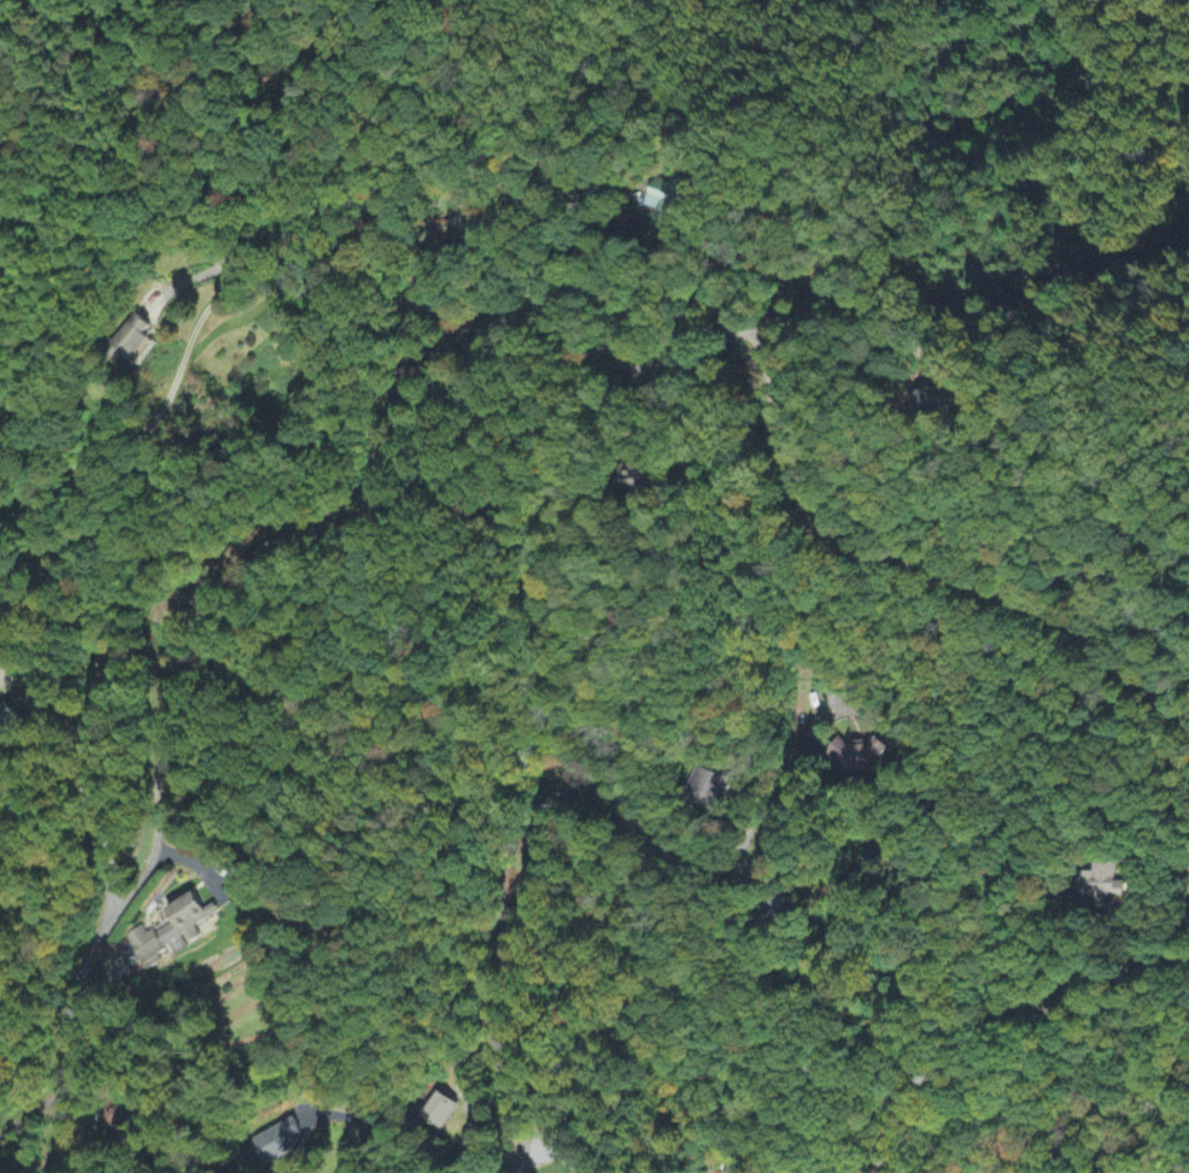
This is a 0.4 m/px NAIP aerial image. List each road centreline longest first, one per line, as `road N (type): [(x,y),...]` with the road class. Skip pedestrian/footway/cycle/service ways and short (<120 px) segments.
road 1 (residential): [(1188,705),(1074,624),(947,569),(857,541),(816,512),(784,451),(756,334),(719,328),(643,369),(545,306),(498,315),(449,338),(412,370),(379,476),(352,517),(254,553),(217,597),(170,629),(172,708),(153,776),(153,851),(74,984),(58,1172)]
road 2 (residential): [(514,1172),(525,1132),(493,1052),(498,995),(549,804),(575,782),(604,790),(648,823),(740,958),(767,975),(797,976),(819,962),(860,856),(874,846),(909,861),(970,976),(997,1008),(1031,1011),(1099,981),(1188,965)]
road 3 (residential): [(105,926),(109,849),(31,609),(33,479),(137,439),(166,399),(194,324),(234,275)]
road 4 (residential): [(498,995),(499,868),(476,802),(473,722),(517,634),(531,547),(554,511),(581,410),(575,368),(529,305)]
road 5 (residential): [(655,833),(726,863),(756,858),(779,820),(806,734),(826,714)]
road 6 (track): [(1072,283),(1188,240)]

